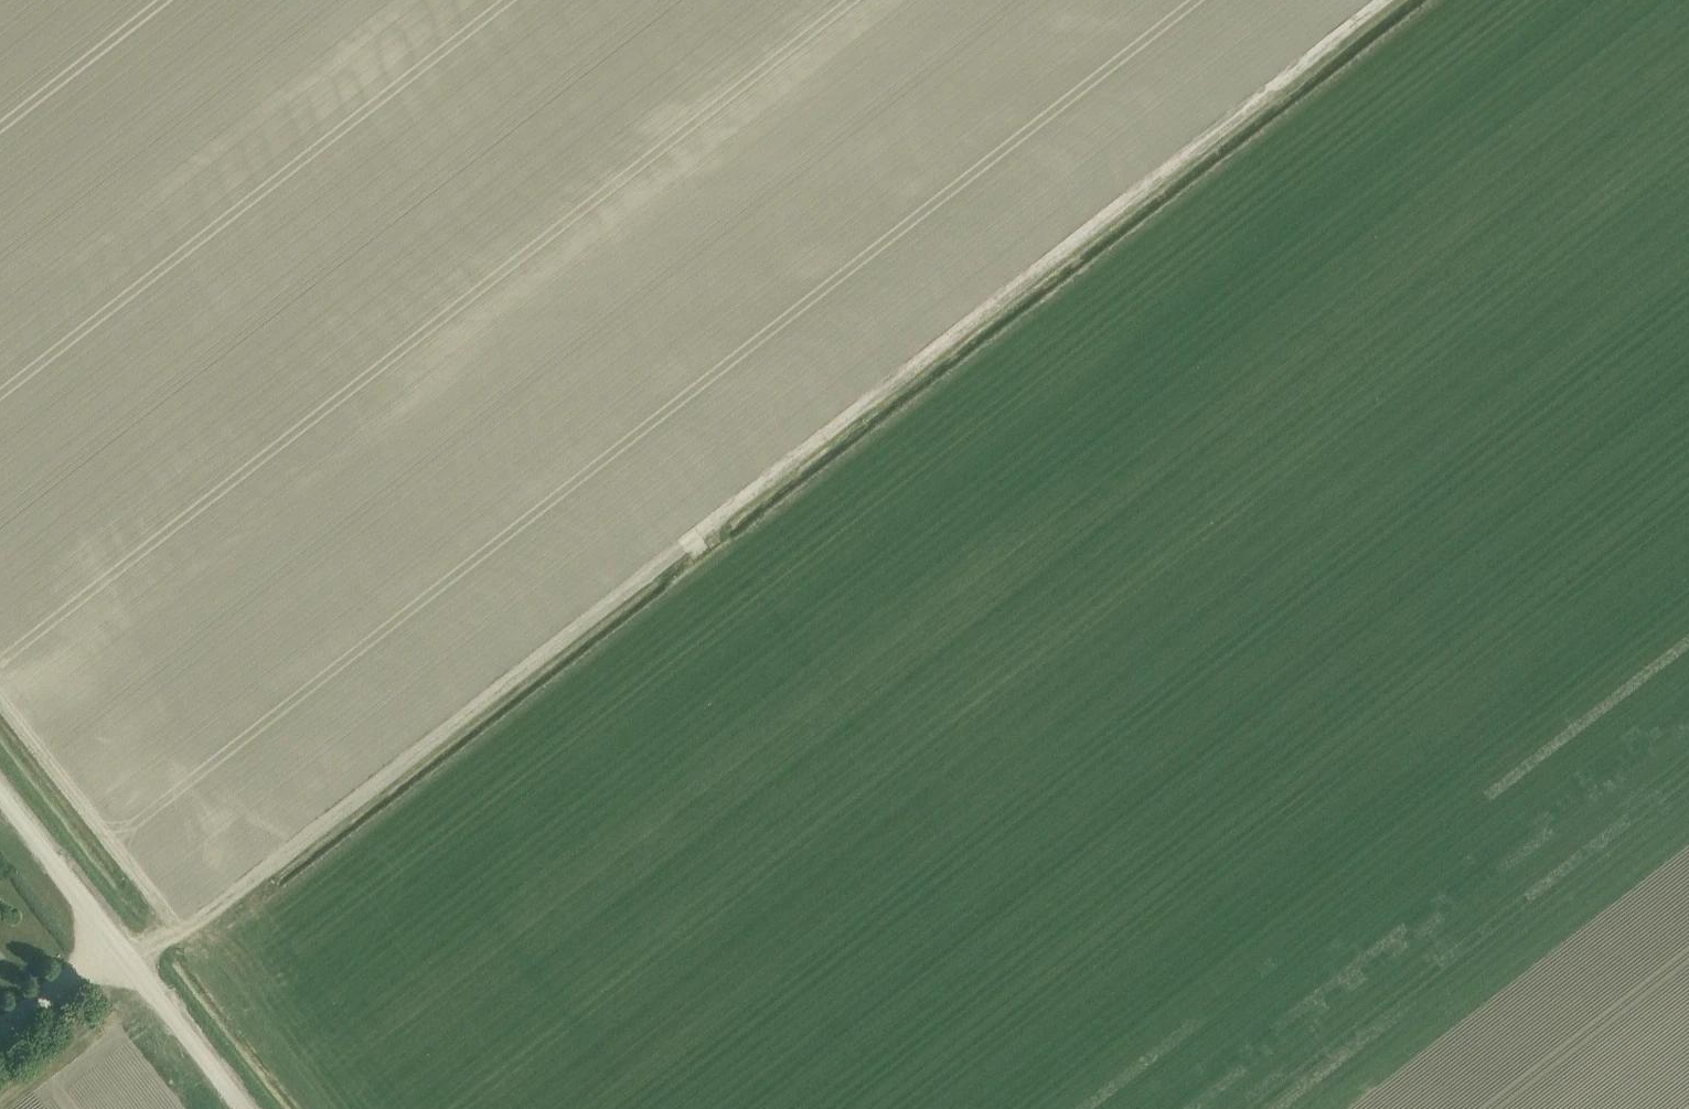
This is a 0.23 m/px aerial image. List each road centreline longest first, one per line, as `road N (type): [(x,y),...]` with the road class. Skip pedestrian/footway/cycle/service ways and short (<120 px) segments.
road 1 (unclassified): [(252,1108),(0,785)]

